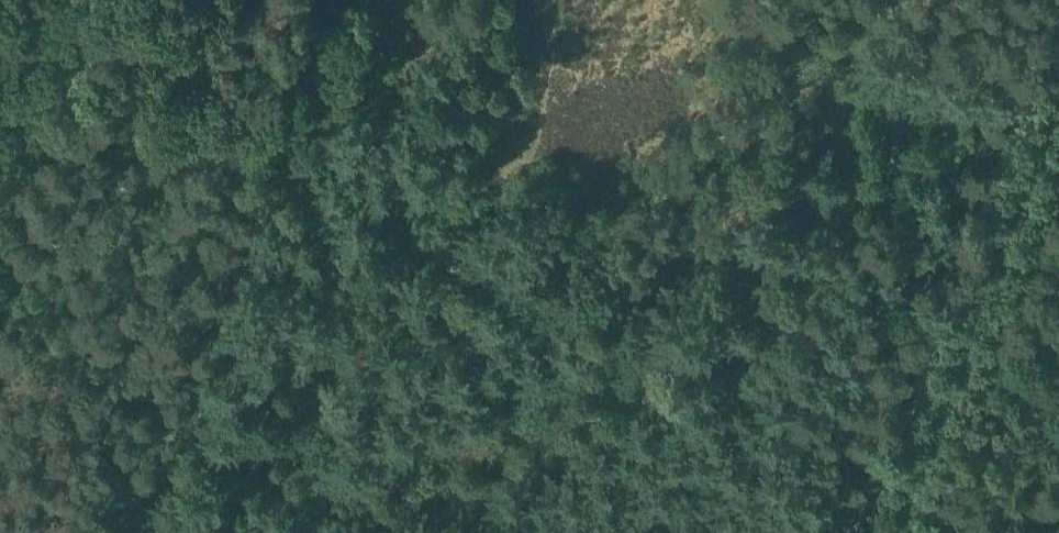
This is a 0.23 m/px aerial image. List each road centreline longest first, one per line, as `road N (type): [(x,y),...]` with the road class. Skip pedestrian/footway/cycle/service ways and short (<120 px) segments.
road 1 (track): [(338,0),(318,55),(330,141),(346,173),(415,246),(454,276),(508,295),(662,324),(762,369),(801,375),(841,363),(865,342),(882,311),(898,122),(932,0)]
road 2 (track): [(318,55),(132,532)]
road 3 (track): [(1058,80),(889,532)]

